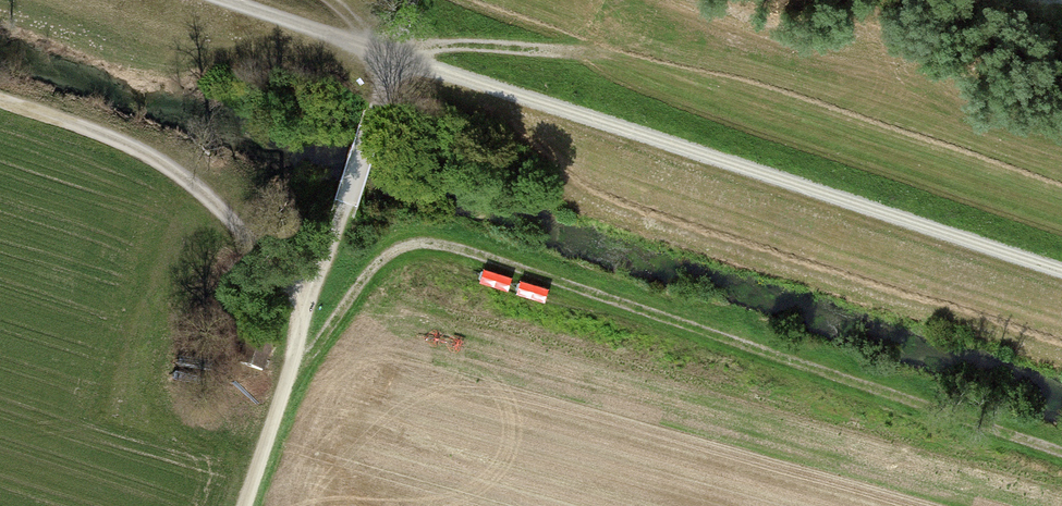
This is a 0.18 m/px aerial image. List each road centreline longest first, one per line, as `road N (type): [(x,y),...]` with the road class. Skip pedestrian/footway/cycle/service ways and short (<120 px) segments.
road 1 (track): [(285,385),(387,257),(417,245),(458,248),(1061,449)]
road 2 (track): [(394,57),(1061,272)]
road 3 (track): [(394,57),(302,300),(249,505)]
road 4 (track): [(0,105),(171,170),(236,226),(302,300)]
road 5 (track): [(636,55),(446,44),(394,57)]
road 6 (track): [(221,0),(394,57)]

